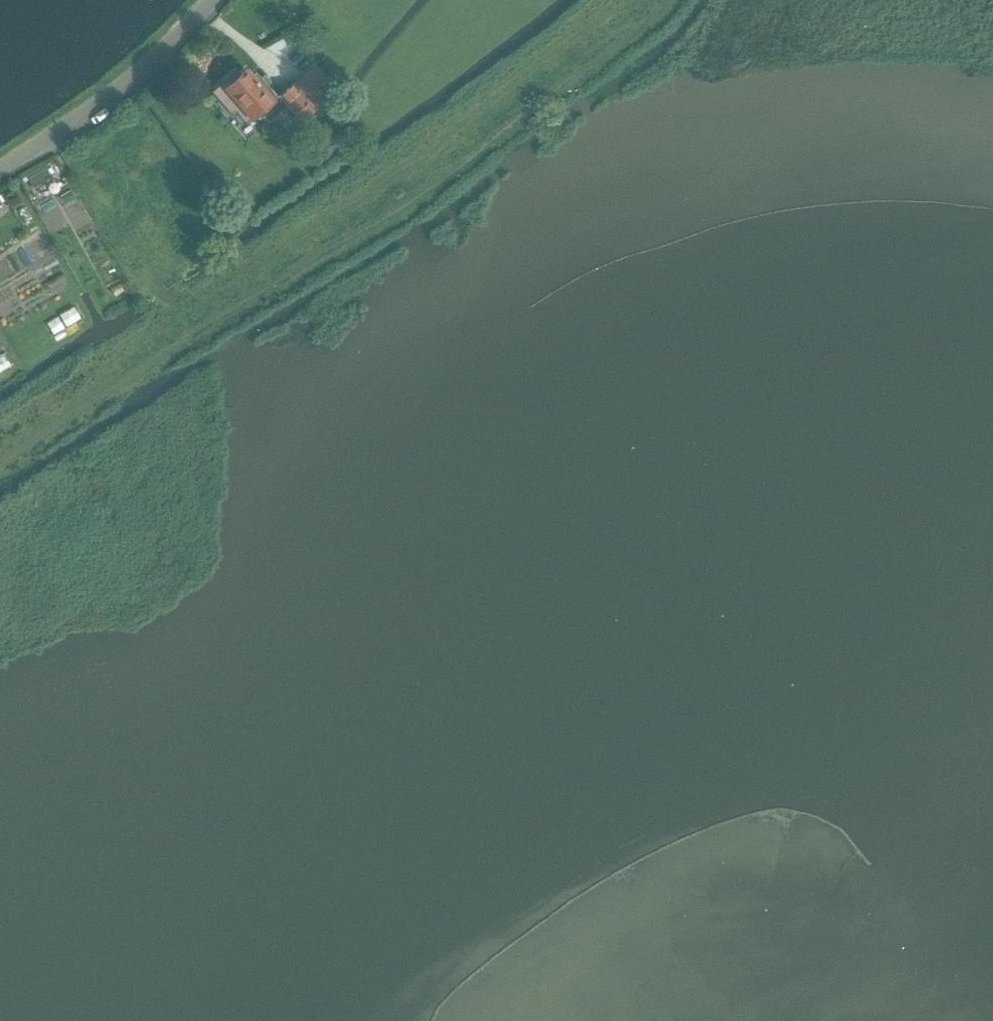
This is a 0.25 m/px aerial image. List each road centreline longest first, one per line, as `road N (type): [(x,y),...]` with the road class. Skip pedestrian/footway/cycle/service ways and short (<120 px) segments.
road 1 (residential): [(0,169),(112,97),(211,0)]

